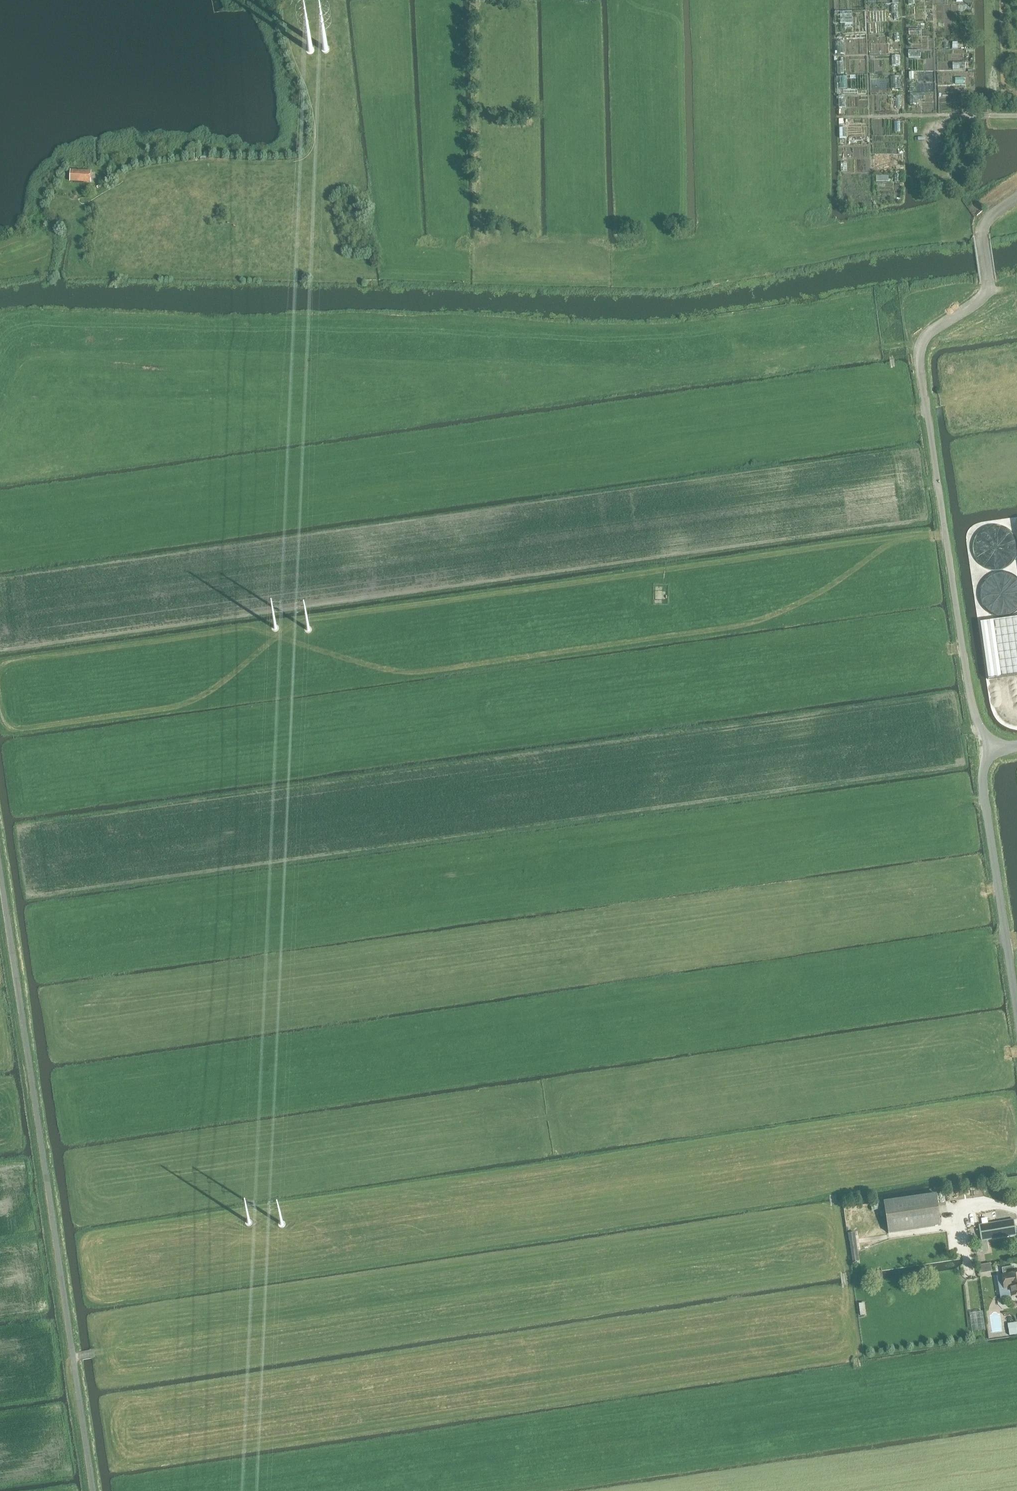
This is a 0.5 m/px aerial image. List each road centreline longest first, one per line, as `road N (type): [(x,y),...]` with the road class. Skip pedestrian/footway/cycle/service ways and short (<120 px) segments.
road 1 (unclassified): [(93,1490),(0,849)]
road 2 (unclassified): [(991,753),(971,708),(921,363),(926,340),(989,292),(982,234),(1016,200)]
road 3 (unclassified): [(1016,1009),(985,799),(991,753)]
road 4 (track): [(169,329),(30,328),(0,351)]

